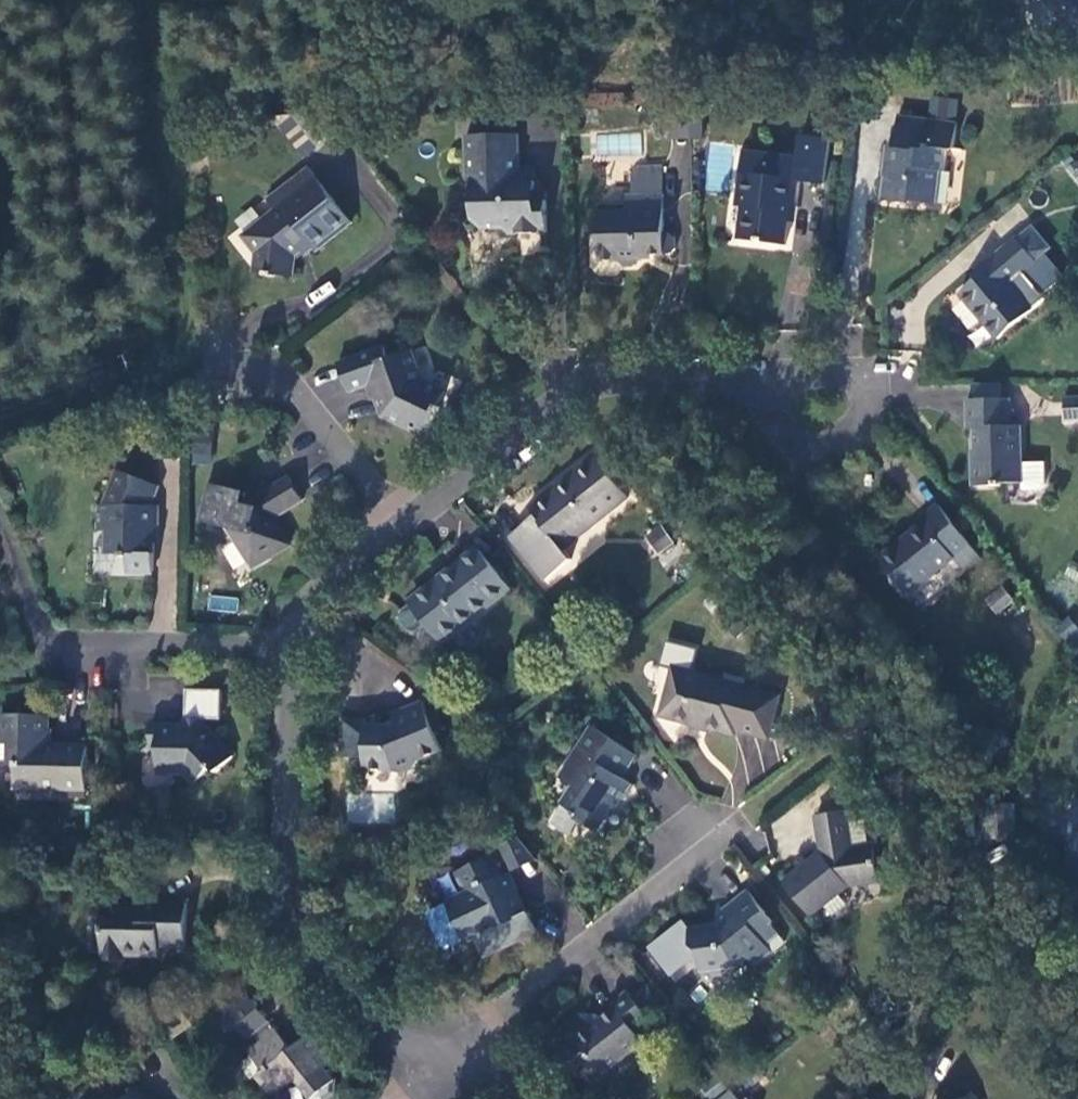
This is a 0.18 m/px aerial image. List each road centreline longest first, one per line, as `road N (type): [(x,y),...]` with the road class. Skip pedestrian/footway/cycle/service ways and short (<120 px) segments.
road 1 (track): [(153,0),(184,330),(169,377),(0,404)]
road 2 (residential): [(457,1045),(392,1013),(299,917),(286,877),(294,633)]
road 3 (residential): [(400,527),(574,382),(616,373),(735,377)]
road 4 (residential): [(457,1045),(703,852)]
road 5 (residential): [(735,377),(797,450),(820,453),(865,424),(869,411),(861,389),(838,373),(797,370)]
road 6 (residential): [(149,634),(55,629),(53,650),(52,683),(146,689)]
road 7 (residential): [(243,352),(206,354),(213,386),(295,425),(306,419)]
road 8 (residential): [(294,633),(316,596),(400,527)]
road 9 (residential): [(294,633),(149,634)]
road 10 (residential): [(400,527),(306,419)]
road 11 (residential): [(306,419),(326,411),(279,348),(243,352)]

